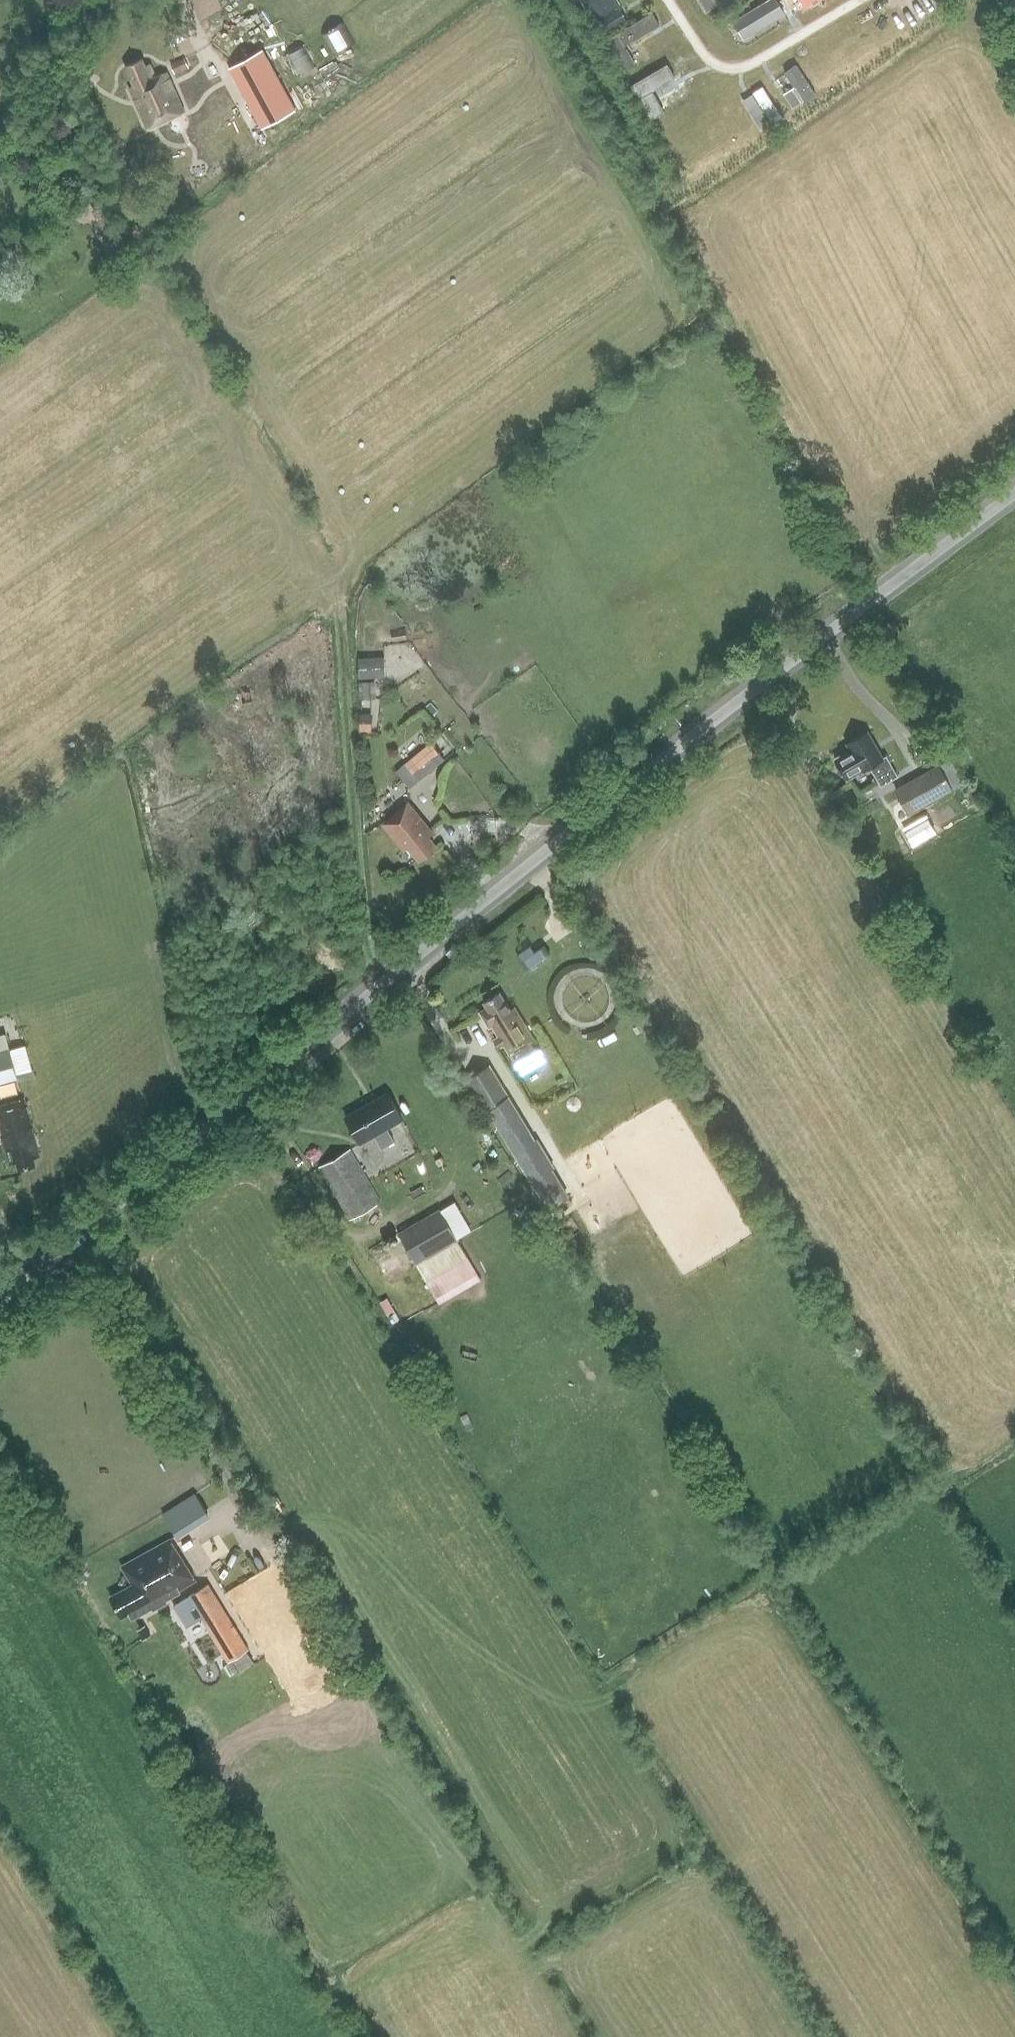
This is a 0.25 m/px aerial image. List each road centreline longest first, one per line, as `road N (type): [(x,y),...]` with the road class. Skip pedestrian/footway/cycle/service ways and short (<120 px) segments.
road 1 (tertiary): [(0,1296),(1014,488)]
road 2 (track): [(0,100),(121,0)]

